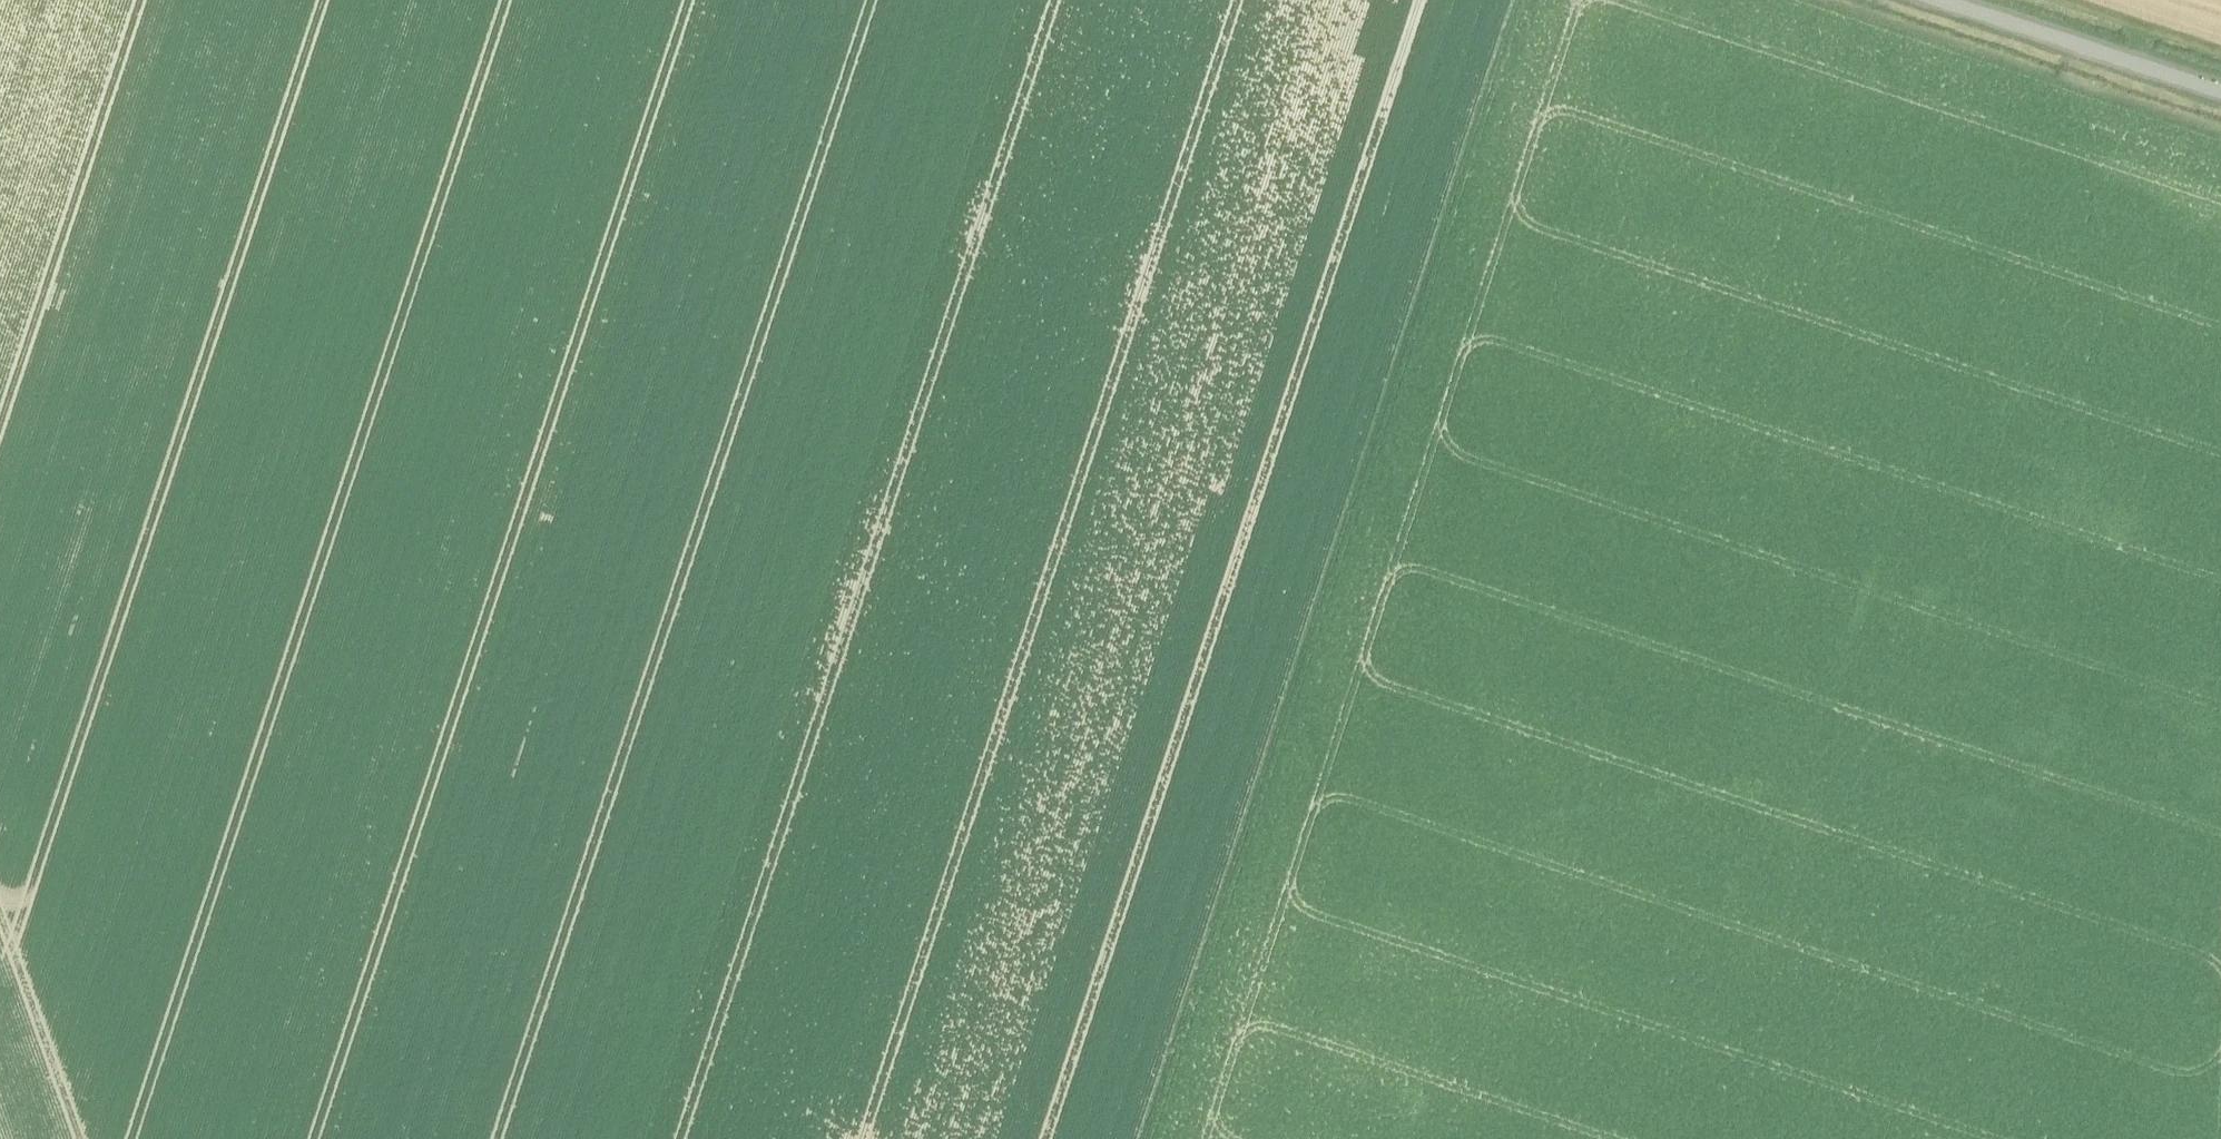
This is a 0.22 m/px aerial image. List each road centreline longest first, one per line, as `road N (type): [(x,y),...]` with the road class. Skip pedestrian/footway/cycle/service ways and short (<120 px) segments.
road 1 (unclassified): [(2220,94),(1937,0)]

